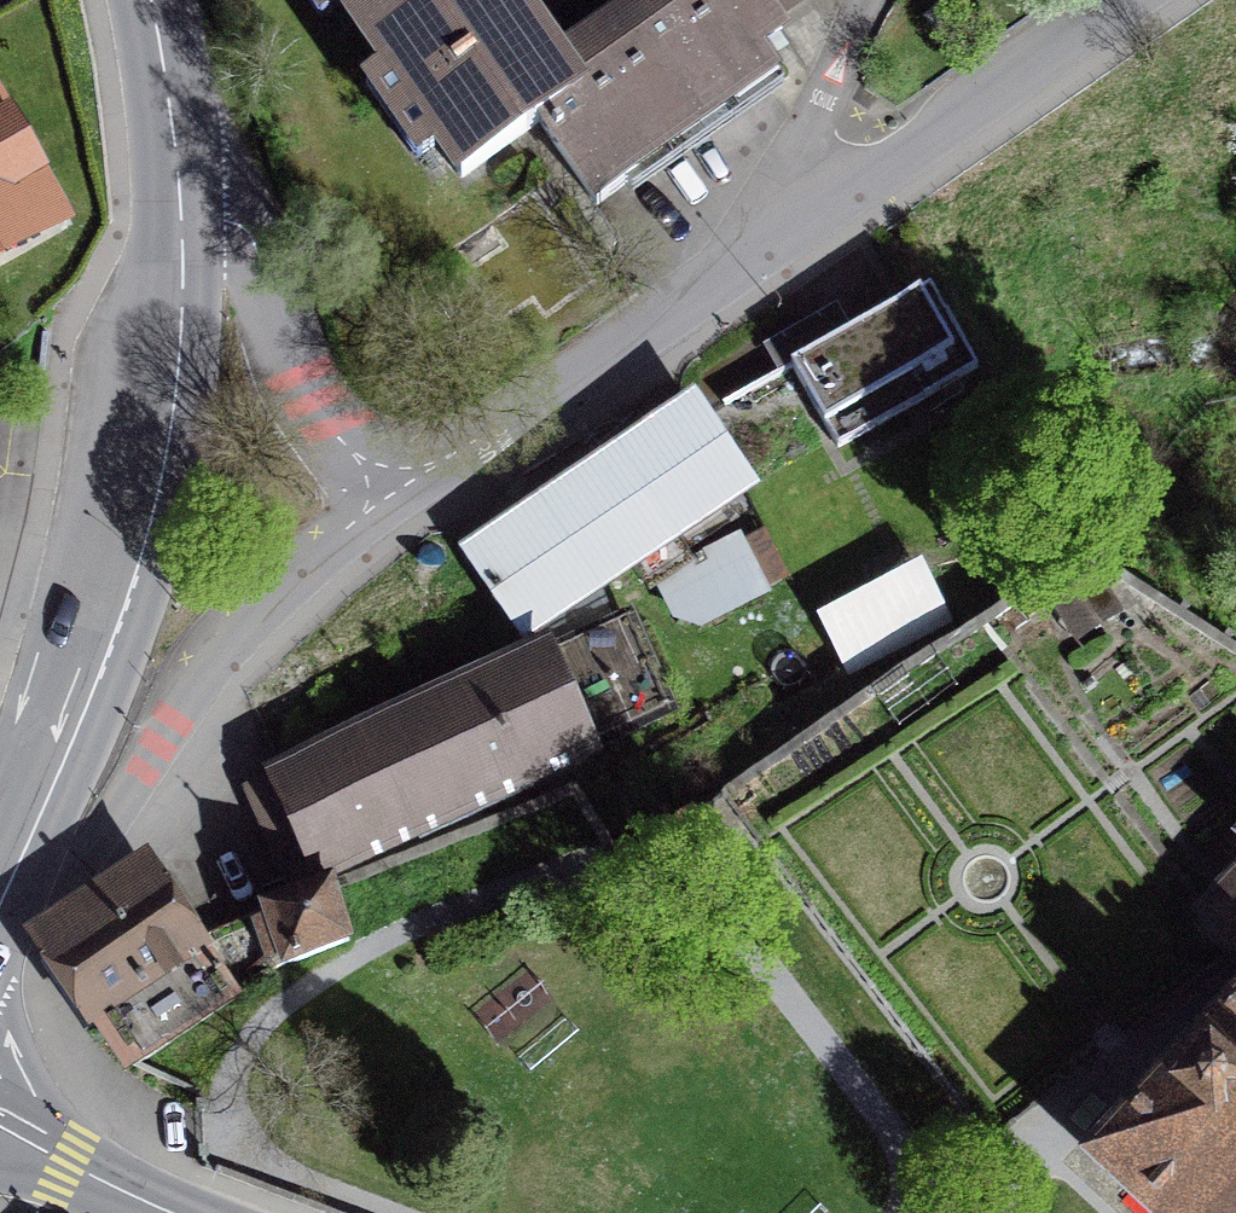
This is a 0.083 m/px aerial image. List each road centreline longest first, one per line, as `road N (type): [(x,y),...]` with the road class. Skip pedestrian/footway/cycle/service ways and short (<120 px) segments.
road 1 (tertiary): [(0,904),(87,711),(160,490),(178,391),(182,205)]
road 2 (tertiary): [(393,488),(289,579),(177,710),(79,862),(0,936)]
road 3 (tertiary): [(837,205),(393,488)]
road 4 (tertiary): [(393,488),(322,421),(296,380),(260,262),(228,224),(182,205)]
road 5 (tertiary): [(1126,0),(837,205)]
road 6 (residential): [(837,205),(812,116),(872,0)]
road 7 (tertiary): [(182,205),(152,0)]
road 8 (tertiary): [(176,1212),(0,1129)]

